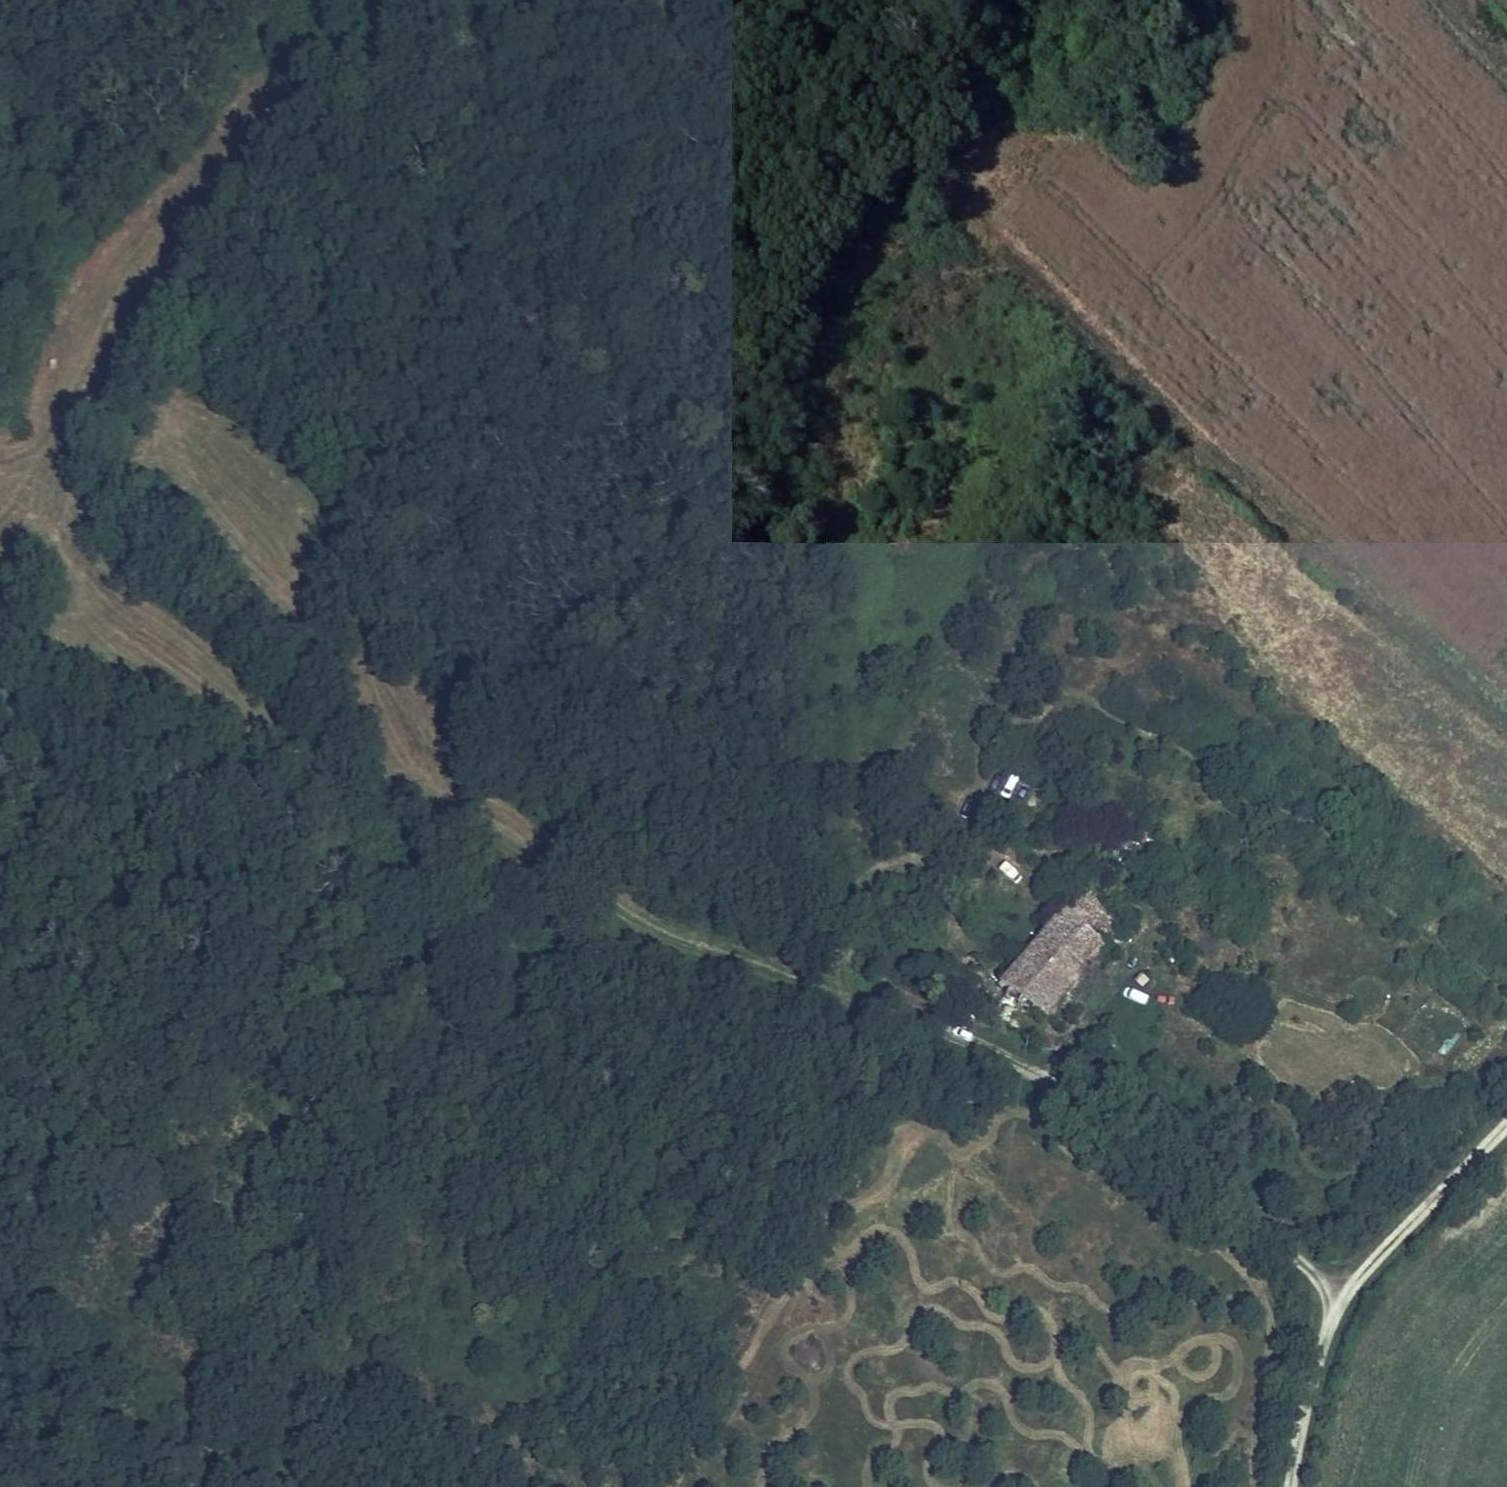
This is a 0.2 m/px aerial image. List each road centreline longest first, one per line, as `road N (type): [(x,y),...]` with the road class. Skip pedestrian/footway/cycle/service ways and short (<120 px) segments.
road 1 (track): [(1506,1114),(1335,1289),(1098,1106),(974,1041),(851,985),(669,940),(548,852),(326,763),(92,649),(0,654)]
road 2 (unclassified): [(1335,1289),(1294,1486)]

